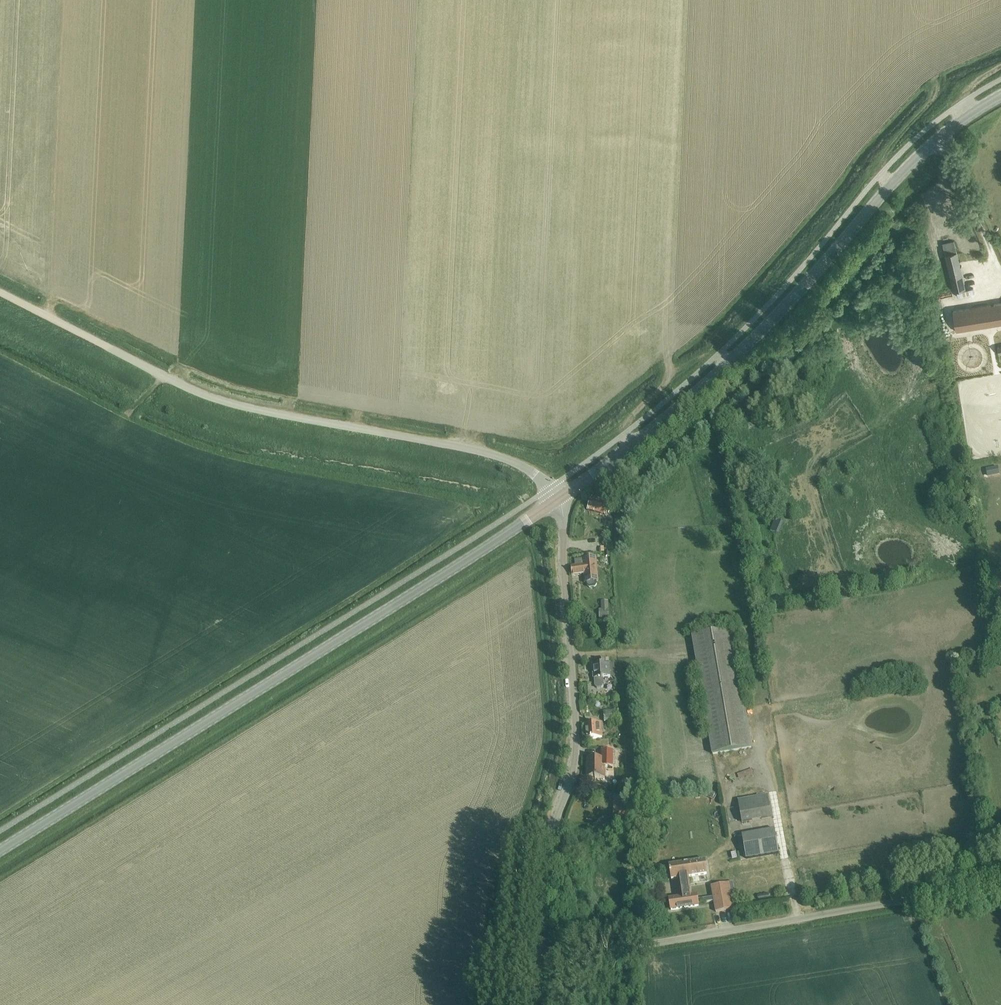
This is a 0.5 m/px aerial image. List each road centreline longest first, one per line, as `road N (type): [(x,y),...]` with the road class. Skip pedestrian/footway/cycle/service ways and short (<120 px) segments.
road 1 (secondary): [(0,860),(558,498)]
road 2 (unclassified): [(558,498),(539,476),(503,458),(222,399),(0,288)]
road 3 (secondary): [(558,498),(788,302),(917,156),(1000,97)]
road 4 (unclassified): [(533,956),(1000,885)]
road 5 (unclassified): [(533,956),(544,860),(576,761),(558,498)]
road 6 (track): [(628,431),(669,371),(681,0)]

